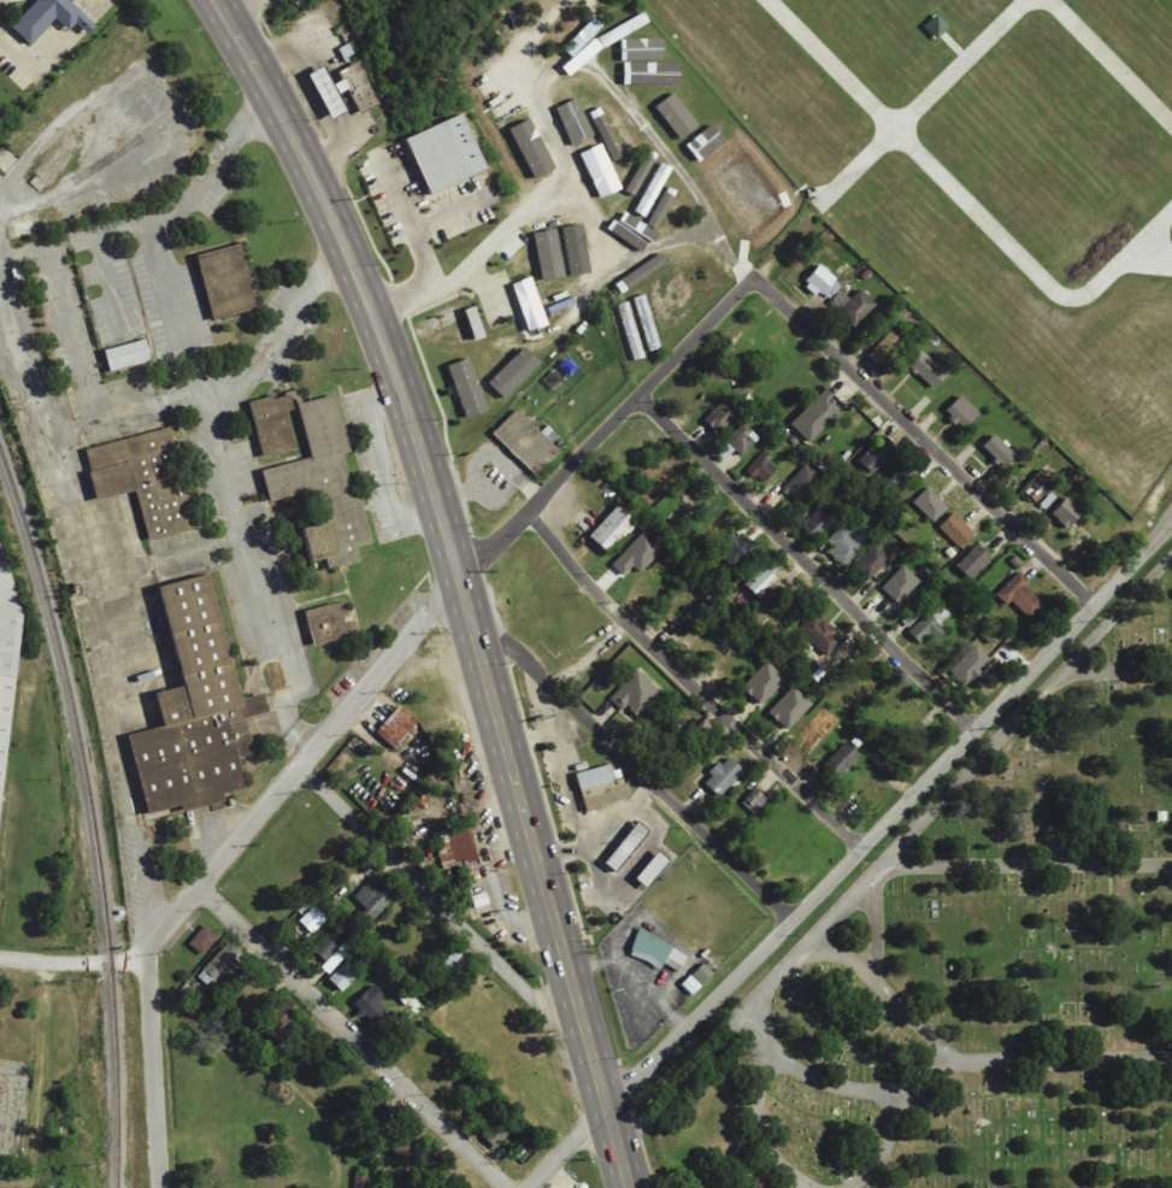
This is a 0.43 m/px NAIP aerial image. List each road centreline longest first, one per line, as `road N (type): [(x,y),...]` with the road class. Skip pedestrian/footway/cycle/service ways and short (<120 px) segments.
road 1 (primary): [(621,1187),(420,451),(348,249),(217,0)]
road 2 (residential): [(108,963),(142,952),(166,929),(459,576),(753,276)]
road 3 (residential): [(606,1111),(1171,522)]
road 4 (residential): [(636,394),(973,730)]
road 5 (residential): [(532,508),(602,601),(862,848)]
road 6 (residential): [(753,276),(1094,604)]
road 7 (residential): [(507,1187),(200,884)]
road 8 (residential): [(479,653),(508,643),(790,919)]
road 9 (residential): [(298,768),(534,1001),(575,1000)]
road 10 (residential): [(160,1187),(142,952)]

